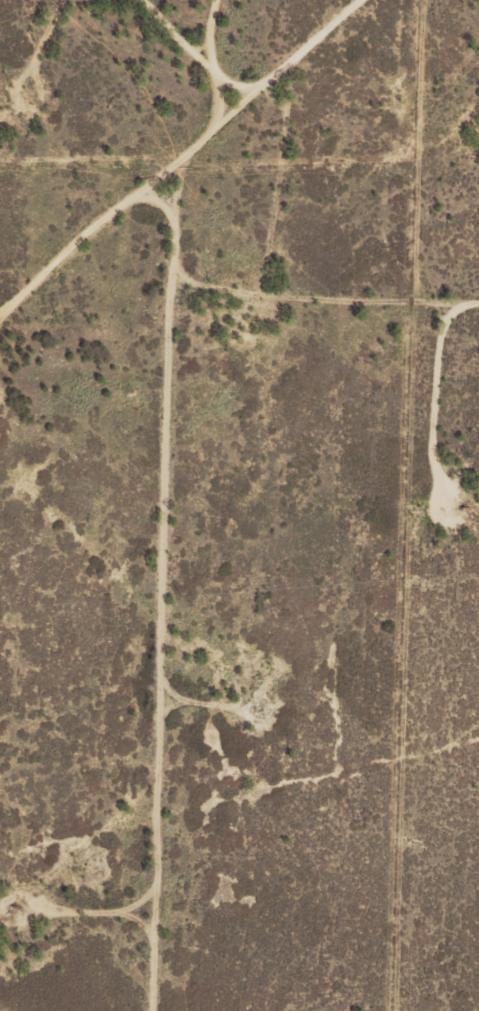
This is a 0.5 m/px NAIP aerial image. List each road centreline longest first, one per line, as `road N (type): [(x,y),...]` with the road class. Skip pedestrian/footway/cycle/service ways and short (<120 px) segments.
road 1 (track): [(211,1010),(226,318),(211,166),(191,151)]
road 2 (track): [(191,151),(0,328)]
road 3 (track): [(226,318),(478,330)]
road 4 (track): [(252,0),(247,85),(191,151)]
road 5 (track): [(247,85),(125,0)]
road 6 (track): [(247,85),(361,0)]

